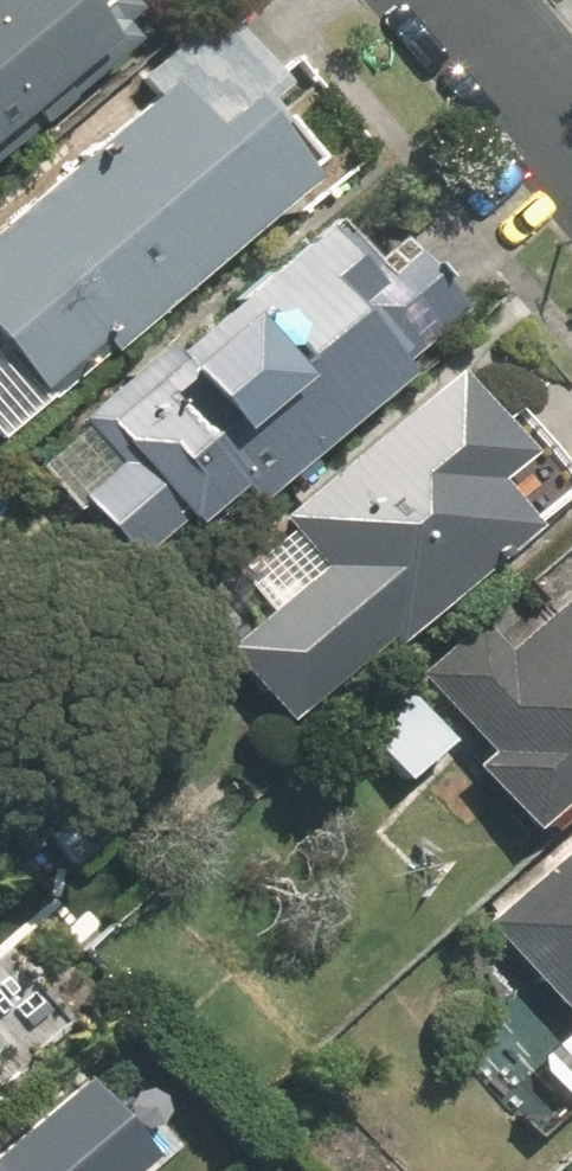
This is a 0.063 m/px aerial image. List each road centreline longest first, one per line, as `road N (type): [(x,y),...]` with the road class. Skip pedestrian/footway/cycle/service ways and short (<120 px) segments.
road 1 (residential): [(458,0),(571,131)]

